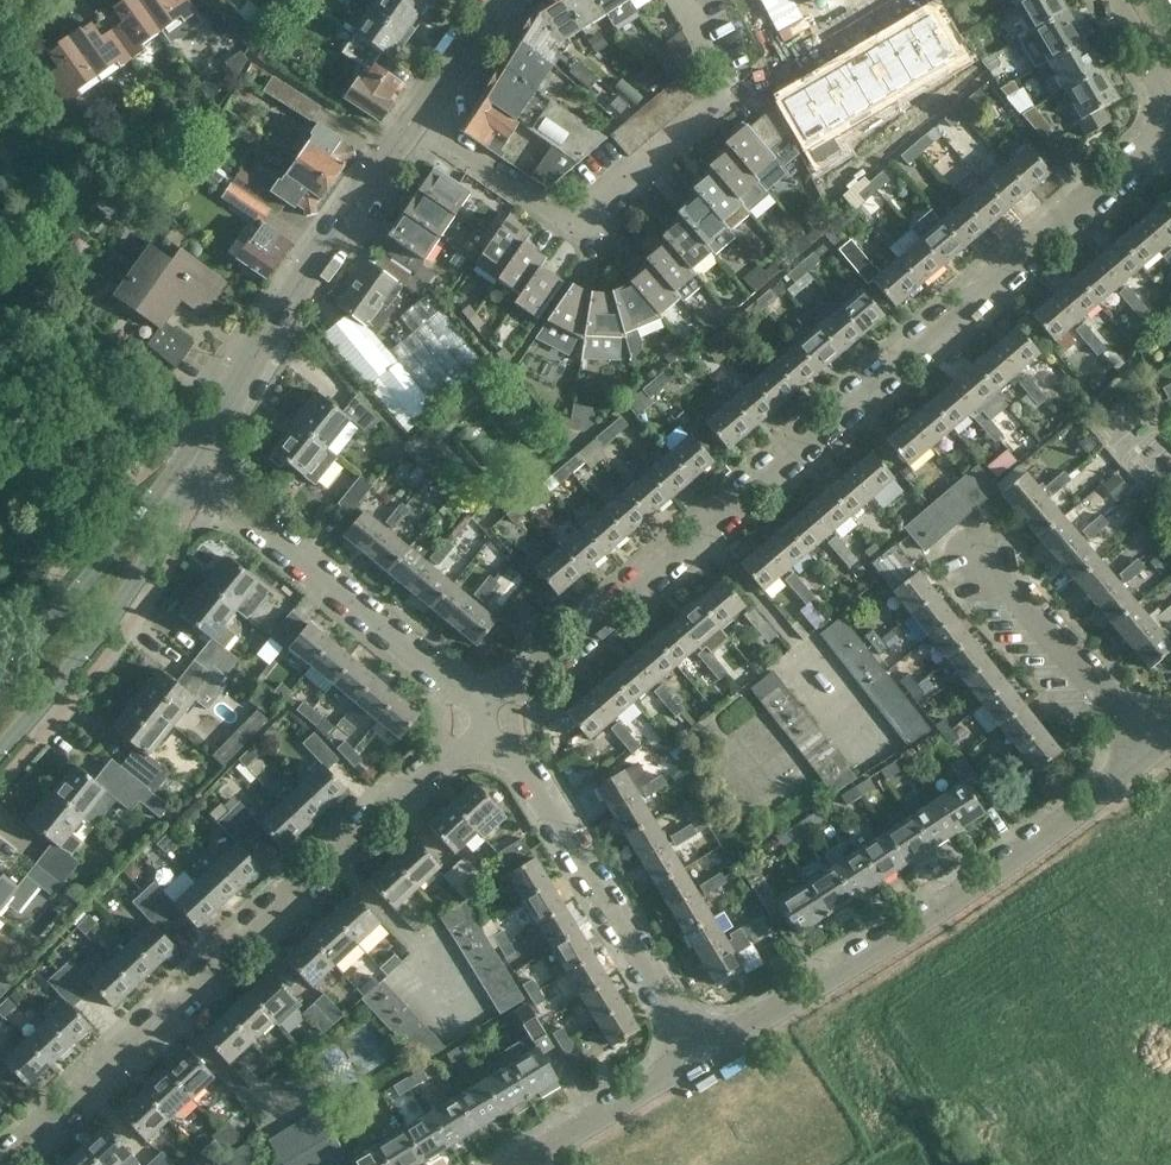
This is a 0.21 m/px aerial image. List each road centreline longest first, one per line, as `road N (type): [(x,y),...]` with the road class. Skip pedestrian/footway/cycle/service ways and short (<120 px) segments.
road 1 (residential): [(479,707),(559,663),(1170,126)]
road 2 (residential): [(1,1164),(439,761),(479,707)]
road 3 (residential): [(692,1038),(755,1024),(861,964),(1011,865),(1146,760)]
road 4 (residential): [(684,0),(735,84),(584,224),(468,165),(411,116)]
road 5 (tertiary): [(188,461),(275,314),(411,116)]
road 6 (residential): [(692,1038),(479,707)]
road 7 (residential): [(479,707),(188,461)]
road 8 (tertiary): [(0,744),(156,546),(174,485)]
road 9 (residential): [(1146,760),(1093,686),(961,538)]
road 10 (tertiary): [(174,485),(0,684)]
road 11 (residential): [(523,1164),(660,1081),(692,1038)]
road 12 (track): [(929,1120),(861,964)]
road 13 (tertiary): [(411,116),(503,0)]

